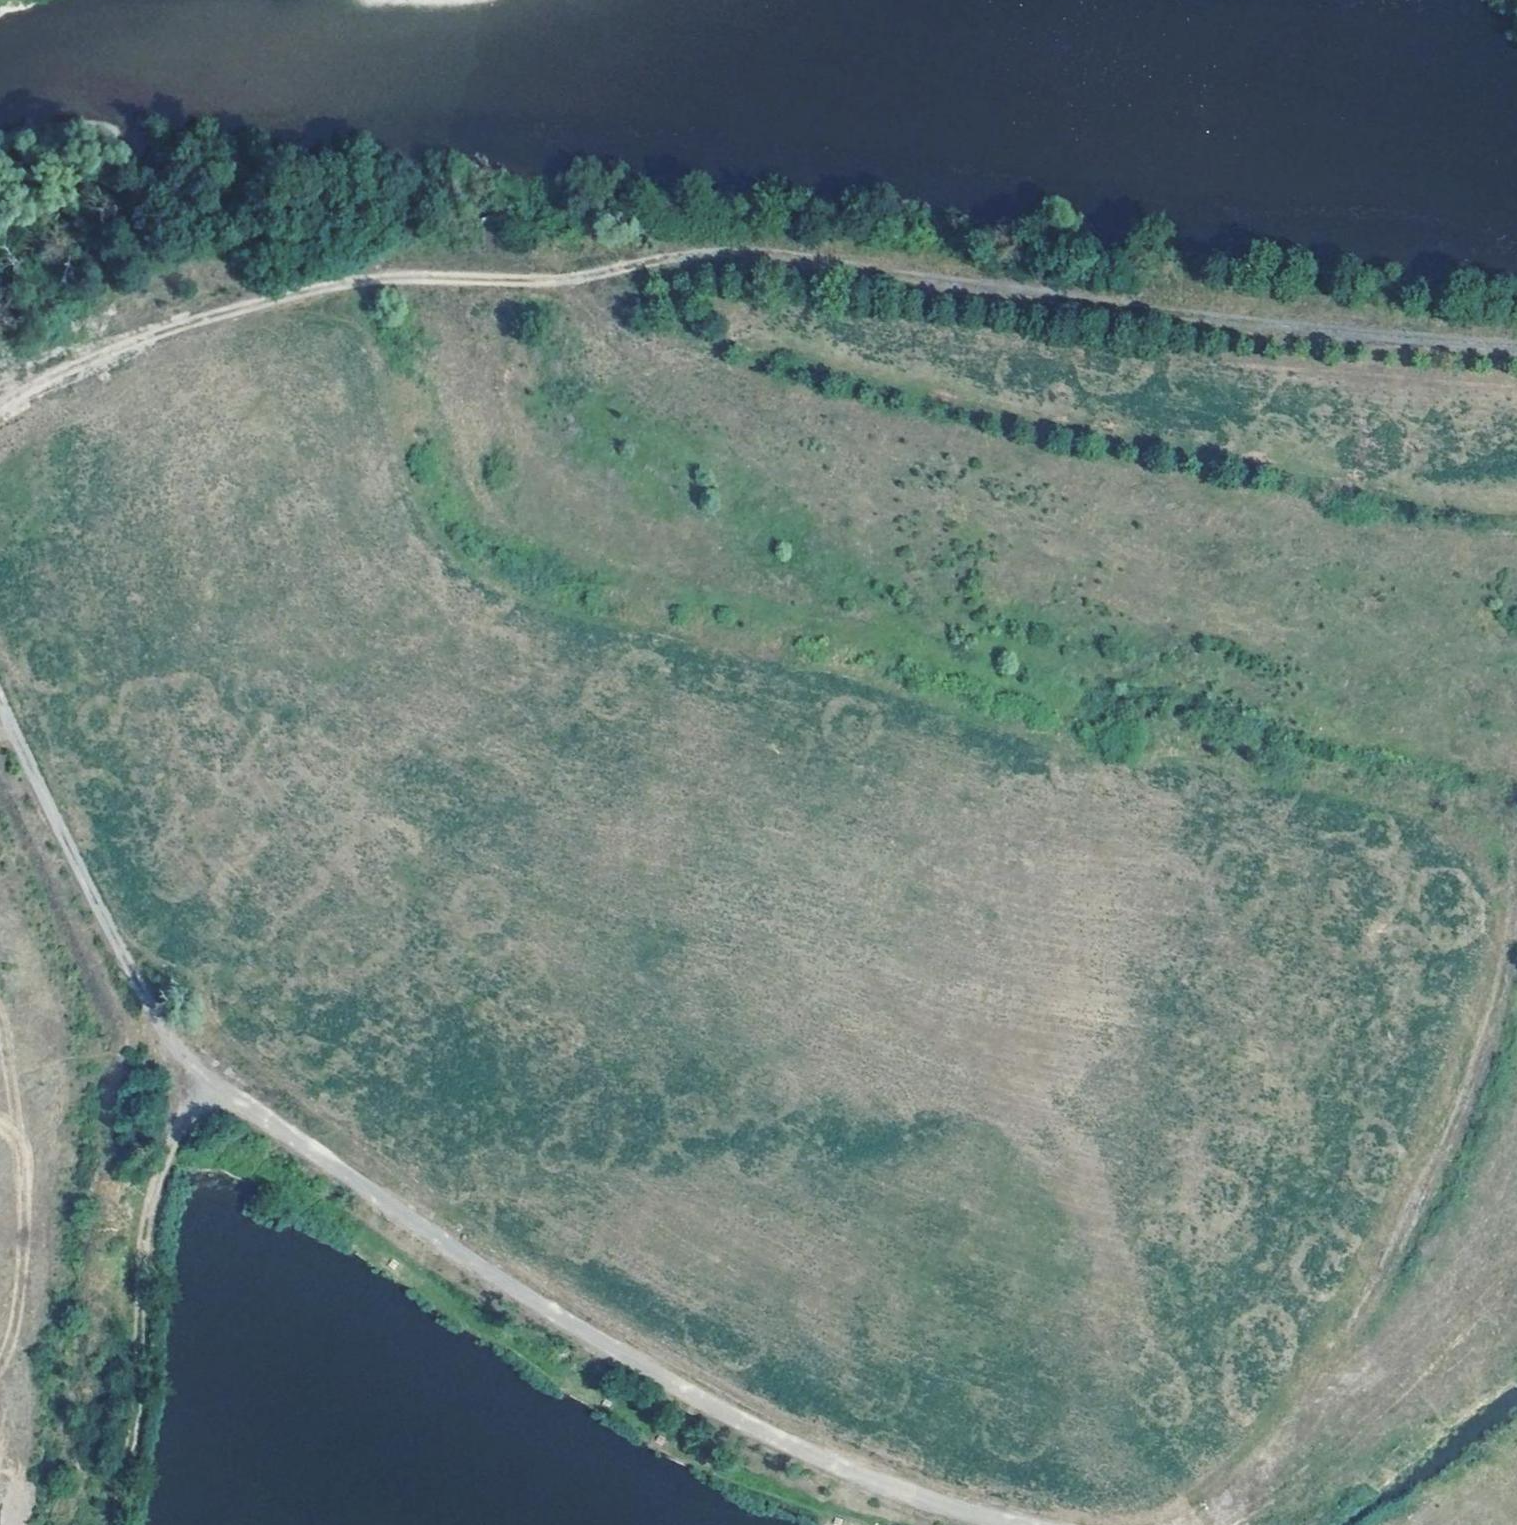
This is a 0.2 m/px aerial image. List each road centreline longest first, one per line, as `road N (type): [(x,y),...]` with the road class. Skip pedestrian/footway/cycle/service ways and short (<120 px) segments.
road 1 (track): [(1516,345),(1257,323),(788,257),(704,253),(575,269),(356,274),(143,330),(0,385)]
road 2 (track): [(0,706),(155,1026),(202,1085),(308,1146),(569,1325),(796,1451),(1014,1524)]
road 3 (track): [(202,1085),(162,1164),(145,1229),(140,1383),(119,1524)]

